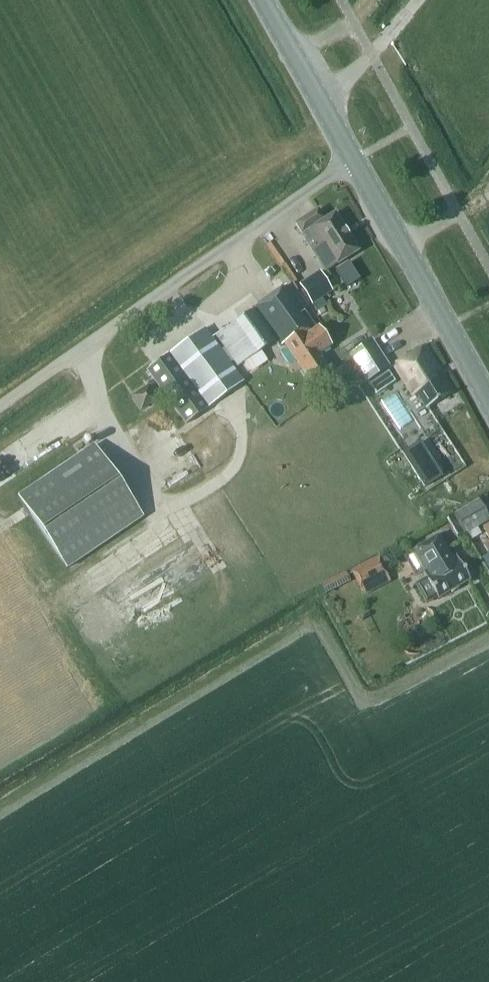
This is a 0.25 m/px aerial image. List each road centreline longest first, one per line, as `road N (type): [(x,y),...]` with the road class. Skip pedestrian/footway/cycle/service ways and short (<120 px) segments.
road 1 (unclassified): [(0,404),(353,160)]
road 2 (primary): [(488,401),(353,160)]
road 3 (primary): [(353,160),(263,0)]

